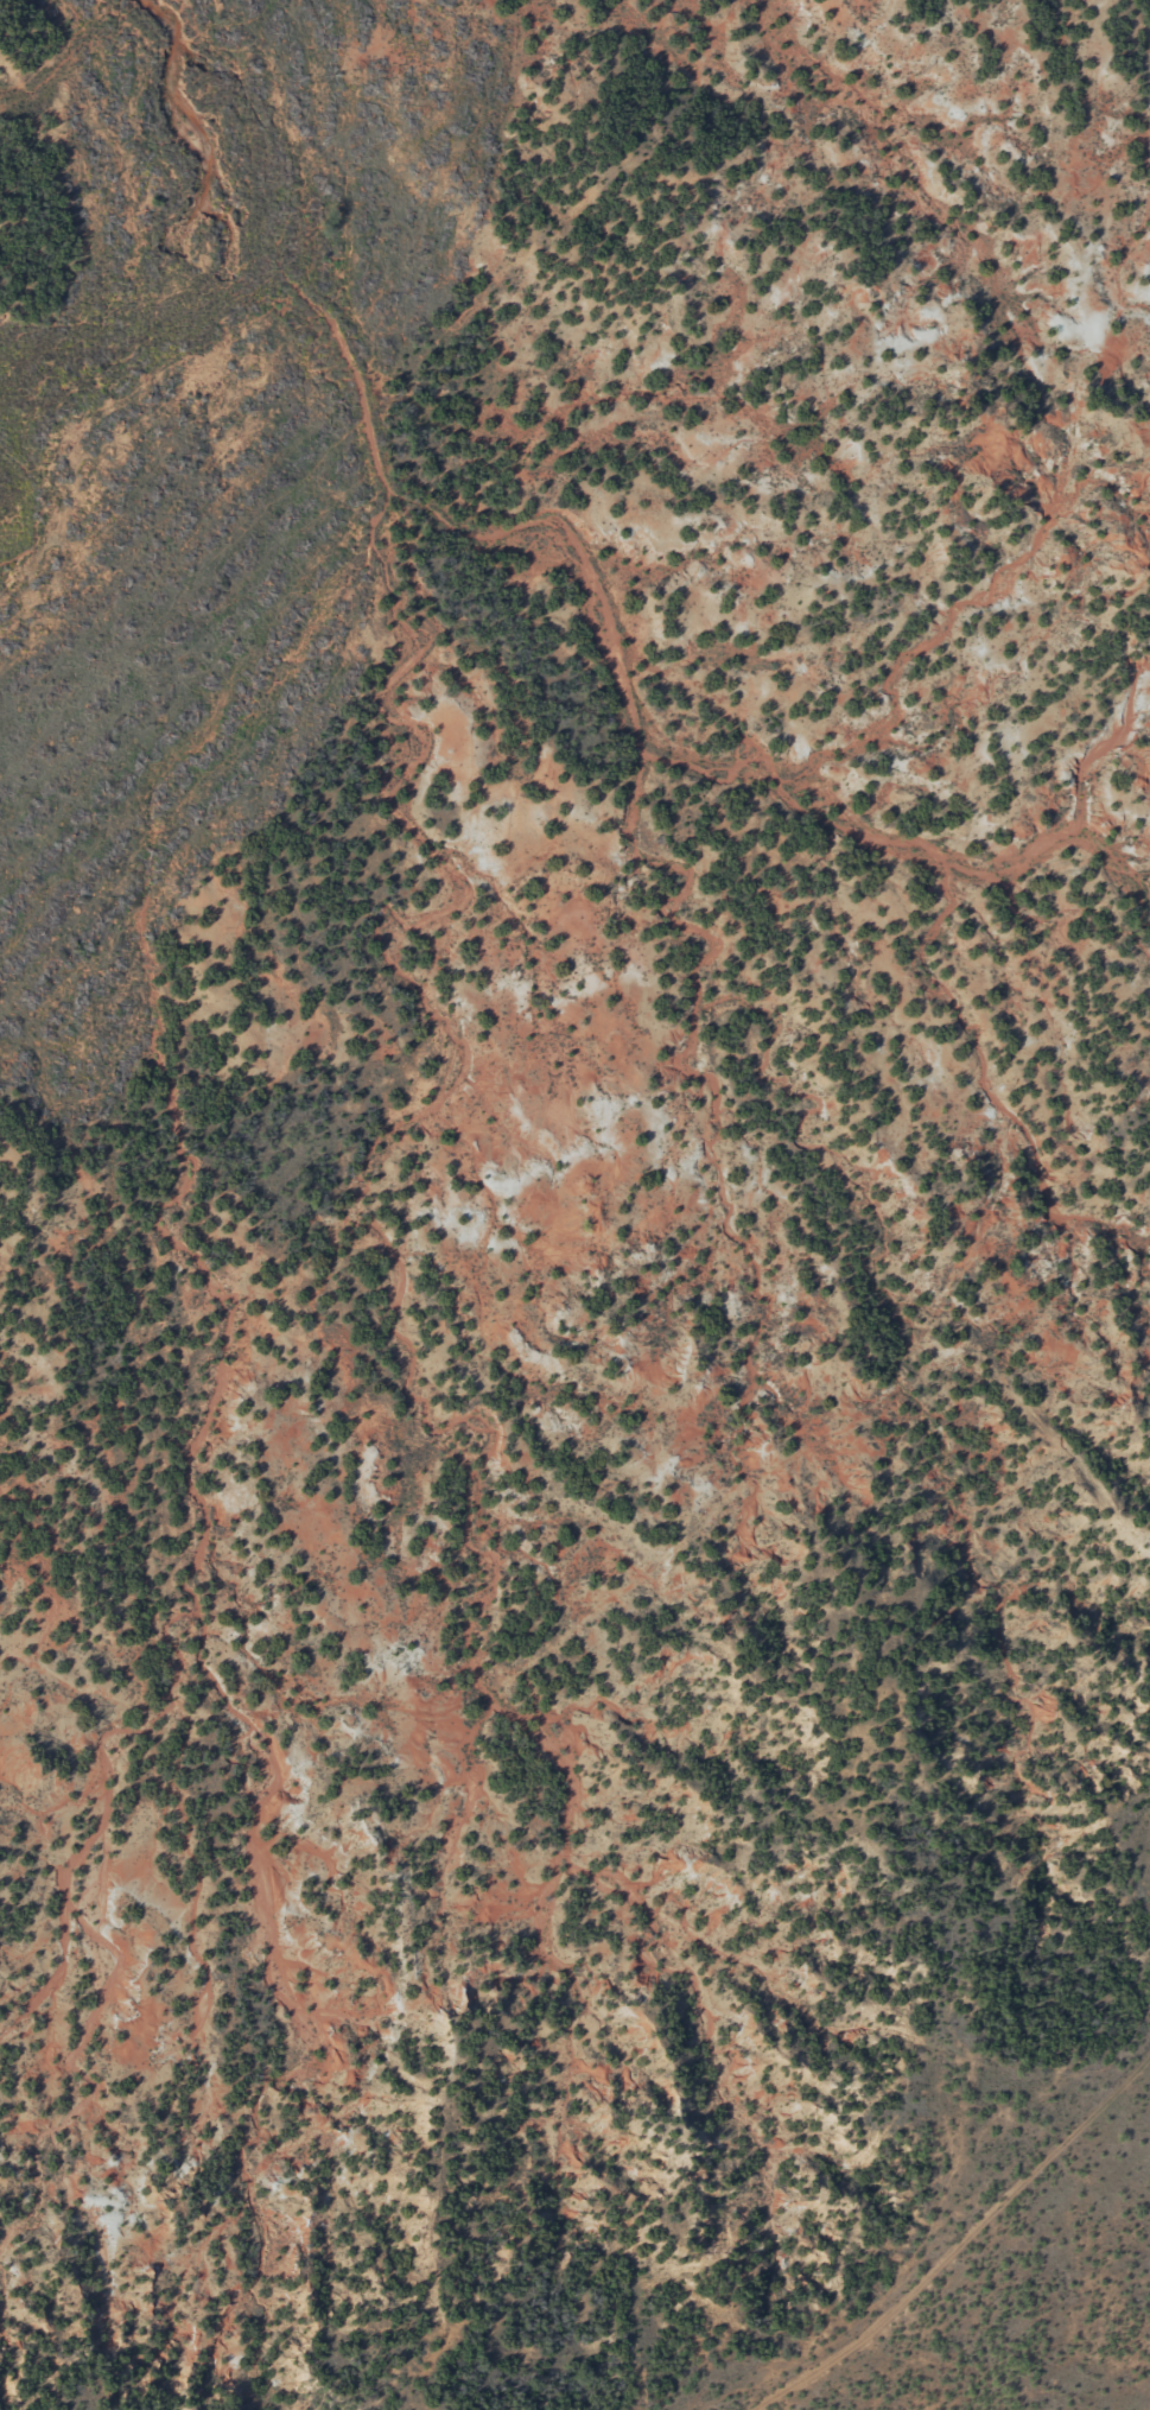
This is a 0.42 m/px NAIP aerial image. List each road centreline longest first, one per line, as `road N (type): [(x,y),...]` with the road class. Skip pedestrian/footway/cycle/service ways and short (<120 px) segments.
road 1 (residential): [(1028,2409),(1149,2347)]

